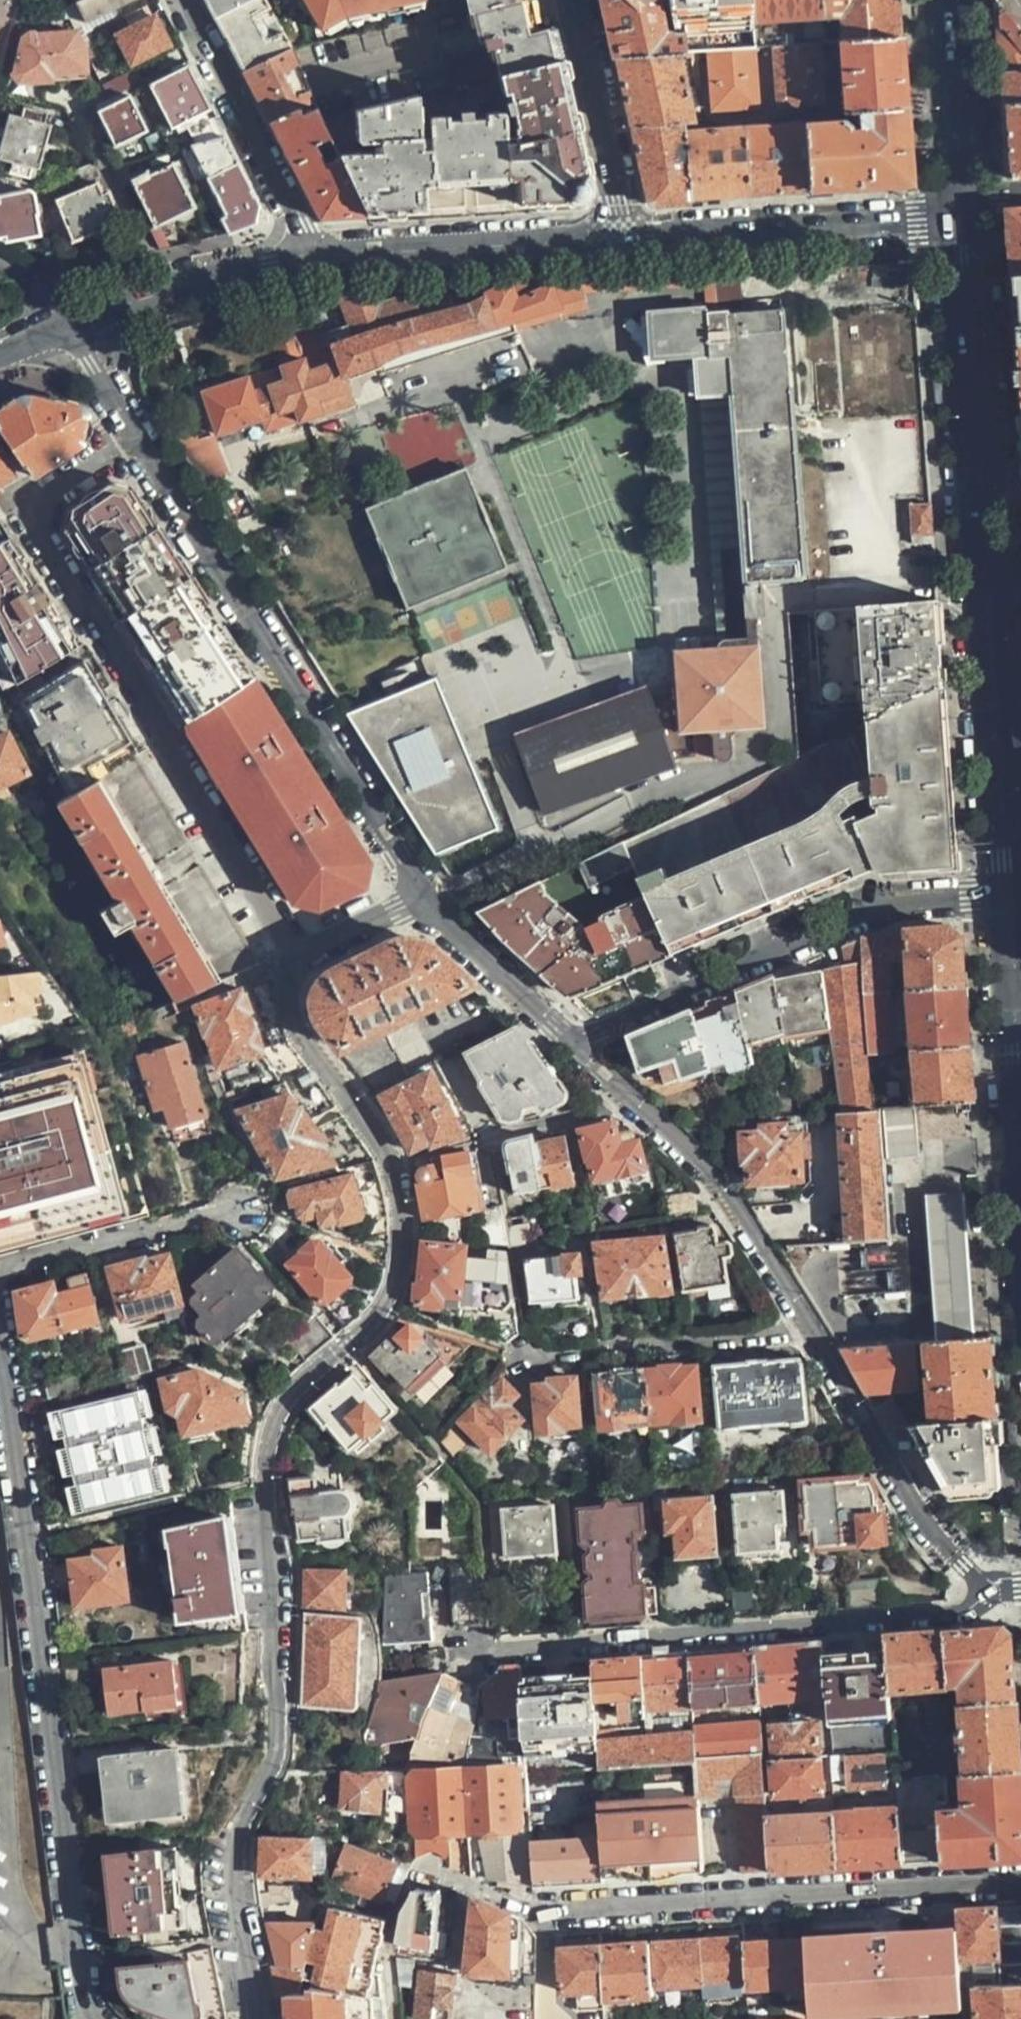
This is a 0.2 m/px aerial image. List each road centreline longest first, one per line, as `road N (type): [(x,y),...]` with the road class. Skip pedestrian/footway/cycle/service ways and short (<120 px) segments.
road 1 (residential): [(258,2018),(229,1852),(274,1754),(264,1462),(277,1411),(355,1351),(385,1312),(405,1245),(383,1147),(298,1022),(288,992),(299,958),(421,897)]
road 2 (primary): [(966,220),(1007,897)]
road 3 (residential): [(67,322),(421,897)]
road 4 (residential): [(0,1365),(91,2018)]
road 5 (residential): [(468,1653),(963,1608),(990,1585)]
road 6 (residential): [(1020,1882),(540,1913)]
road 7 (residential): [(574,1041),(866,910),(1007,897)]
road 8 (residential): [(574,1041),(727,1203),(808,1333)]
road 9 (tertiary): [(623,239),(966,220)]
road 10 (tertiary): [(305,254),(623,239)]
road 11 (residential): [(808,1333),(924,1520),(990,1585)]
road 12 (residential): [(808,1333),(520,1358)]
road 13 (residential): [(186,0),(305,254)]
road 14 (tertiary): [(67,322),(226,270),(305,254)]
road 15 (residential): [(577,0),(623,239)]
road 16 (residential): [(421,897),(574,1041)]
road 17 (primary): [(952,0),(964,194)]
road 18 (primary): [(1007,897),(1016,1020)]

